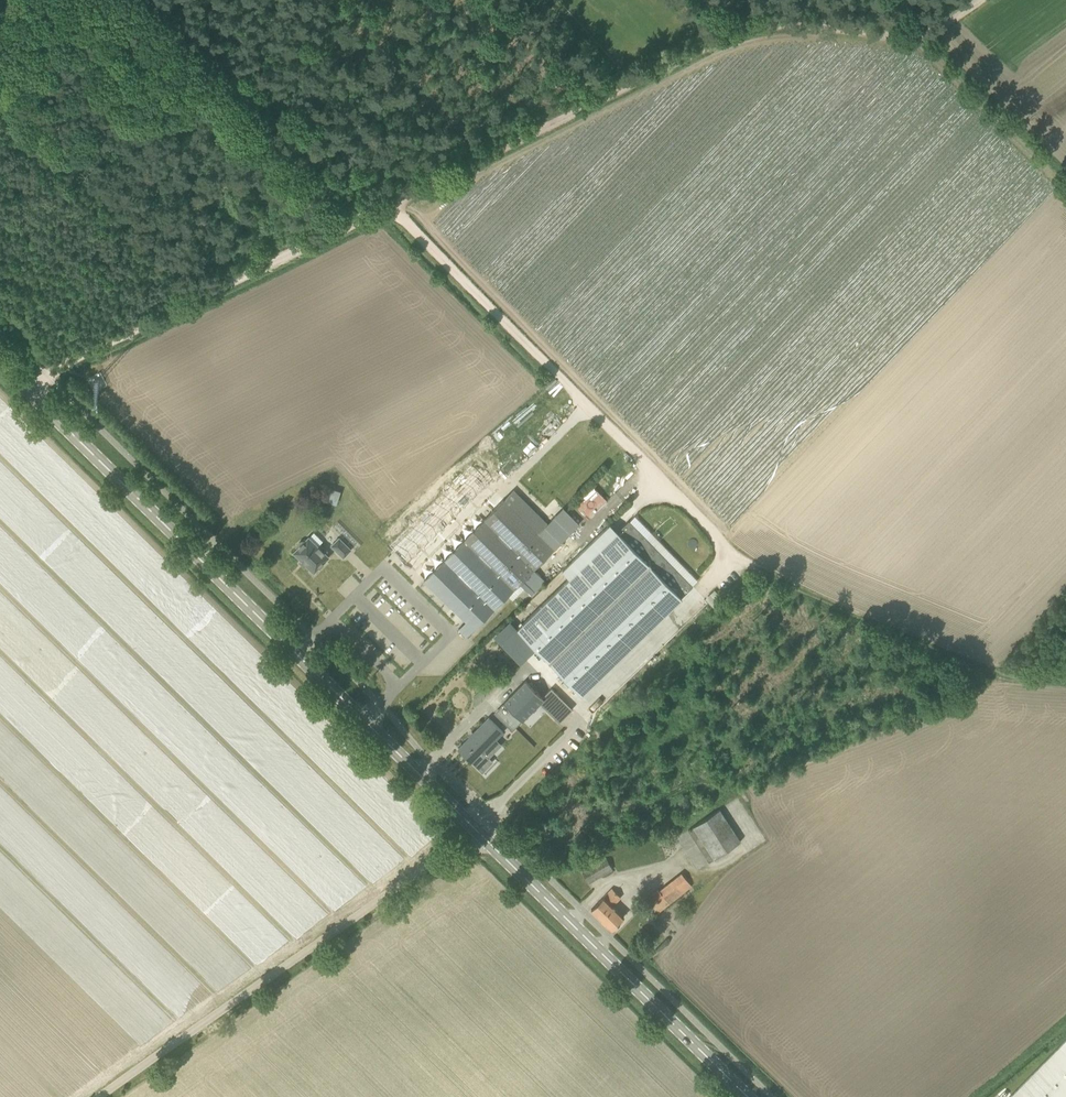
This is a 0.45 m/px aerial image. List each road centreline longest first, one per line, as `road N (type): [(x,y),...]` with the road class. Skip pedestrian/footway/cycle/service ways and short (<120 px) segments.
road 1 (secondary): [(749,1096),(0,362)]
road 2 (track): [(388,207),(745,564),(994,673),(1065,681)]
road 3 (track): [(388,207),(747,32),(828,27),(914,35),(982,0)]
road 4 (track): [(484,838),(430,866),(102,1096)]
road 5 (track): [(47,376),(388,207)]

